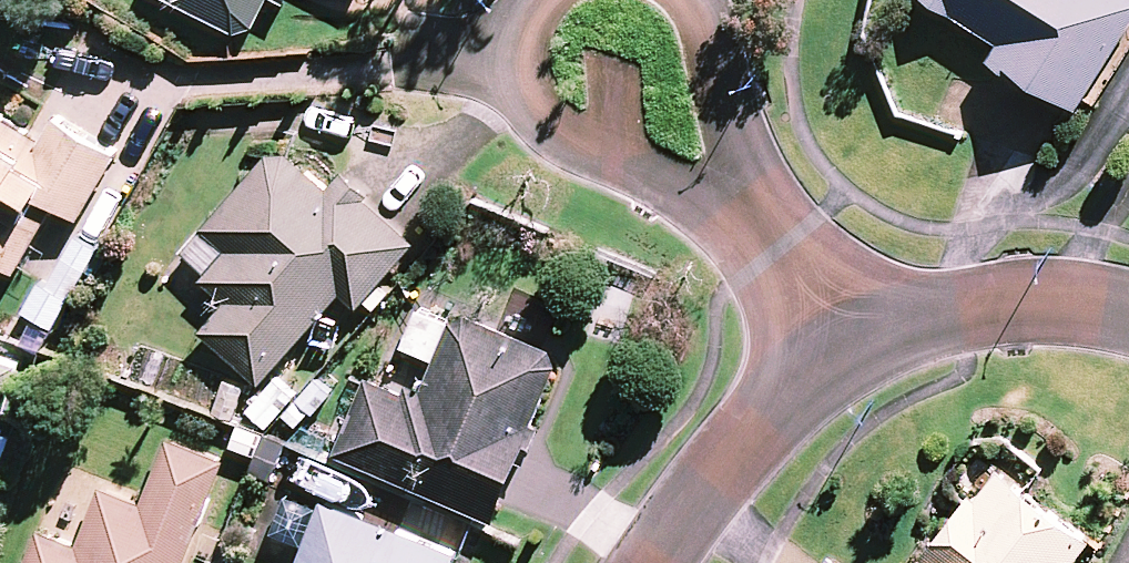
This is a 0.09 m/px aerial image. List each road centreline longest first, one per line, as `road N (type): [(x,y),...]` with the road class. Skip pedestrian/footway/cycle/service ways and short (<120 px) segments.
road 1 (residential): [(1128,319),(993,302),(843,343)]
road 2 (residential): [(843,343),(766,405),(656,562)]
road 3 (residential): [(691,0),(724,74),(737,136),(738,209)]
road 4 (residential): [(610,169),(543,128),(525,94),(514,48),(529,0)]
road 5 (residential): [(738,209),(843,343)]
road 6 (residential): [(738,209),(610,169)]

